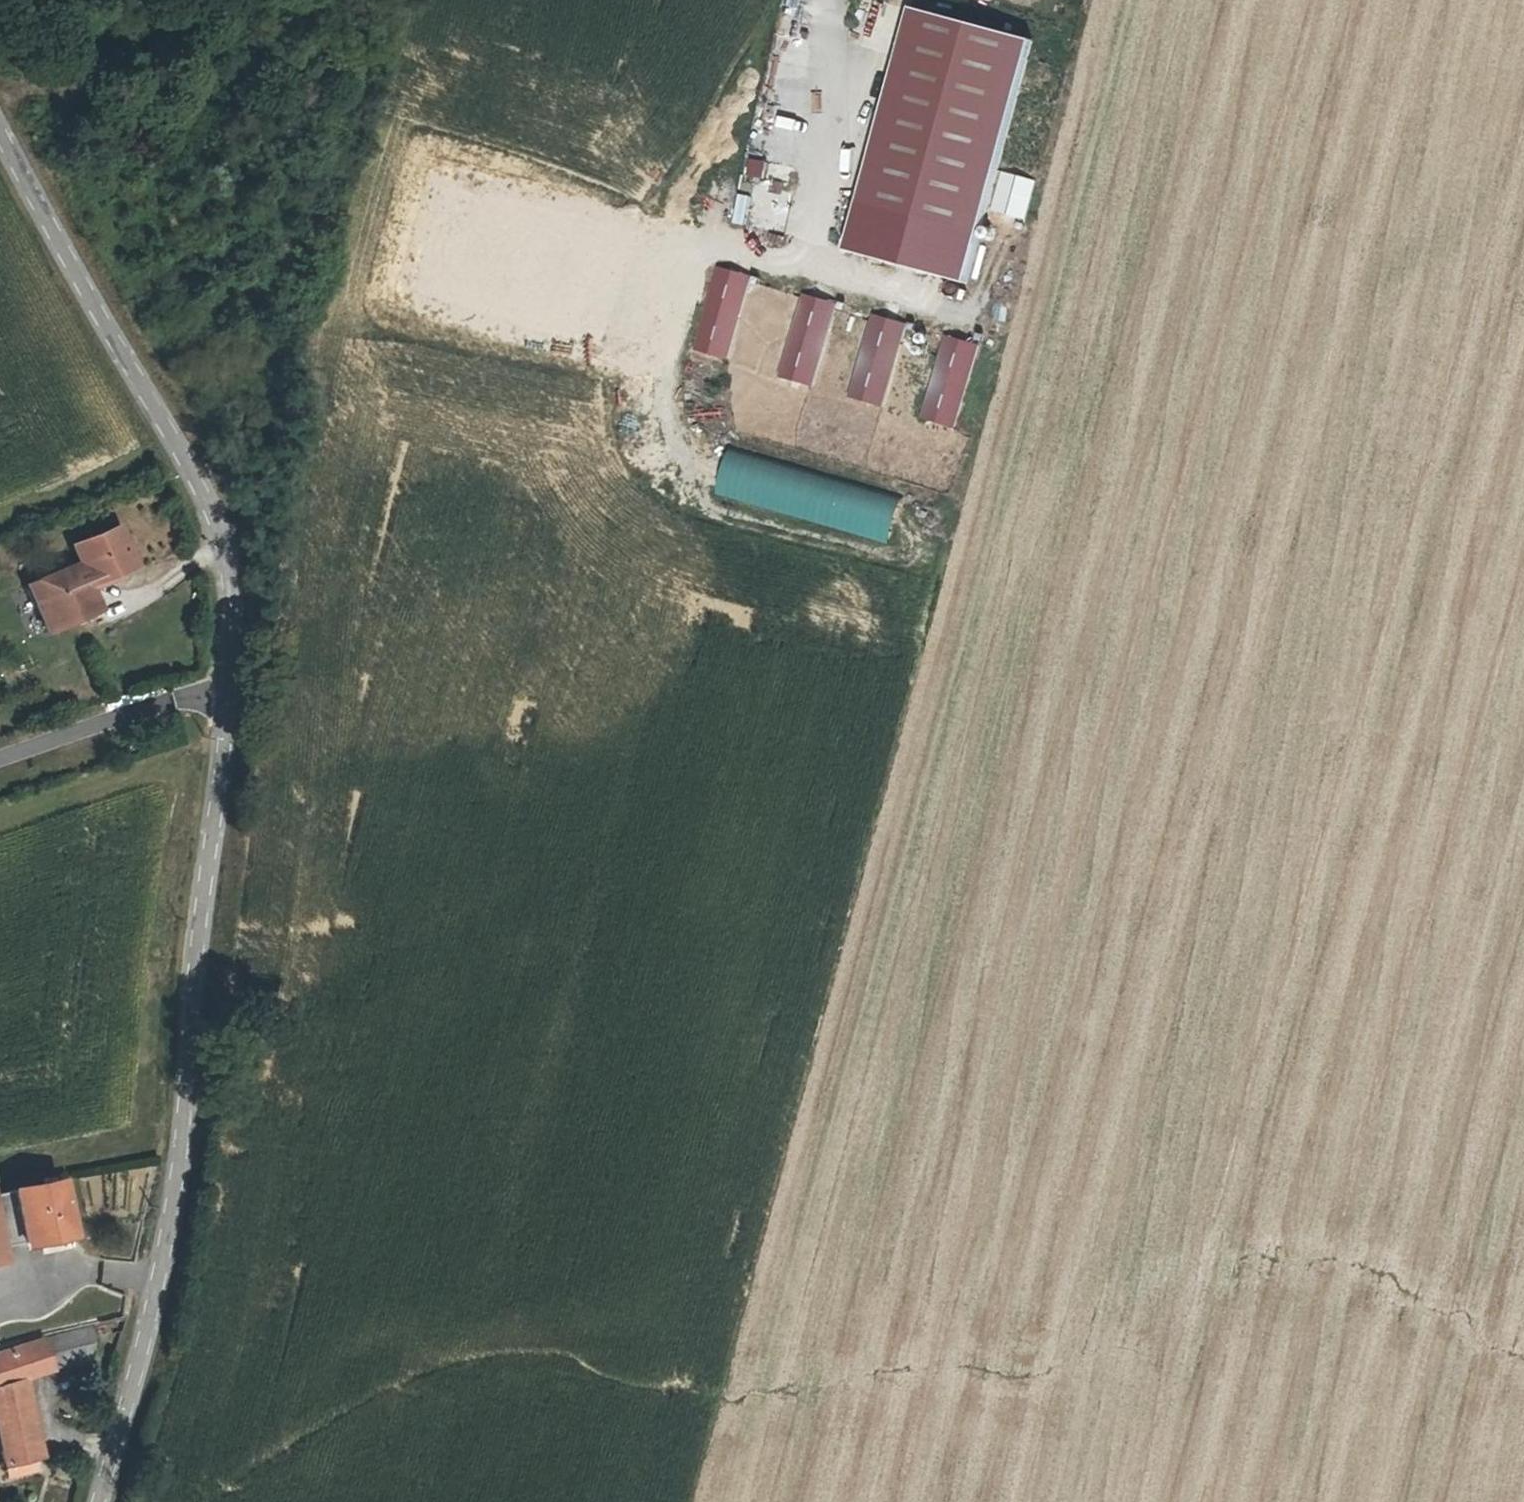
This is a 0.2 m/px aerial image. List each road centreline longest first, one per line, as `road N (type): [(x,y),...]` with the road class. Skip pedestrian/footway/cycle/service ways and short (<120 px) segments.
road 1 (residential): [(99,1501),(183,1197),(189,1006),(219,775),(230,610),(220,535),(0,136)]
road 2 (track): [(826,0),(836,71),(806,236),(793,264),(713,243),(694,255),(673,344),(672,414),(702,484)]

